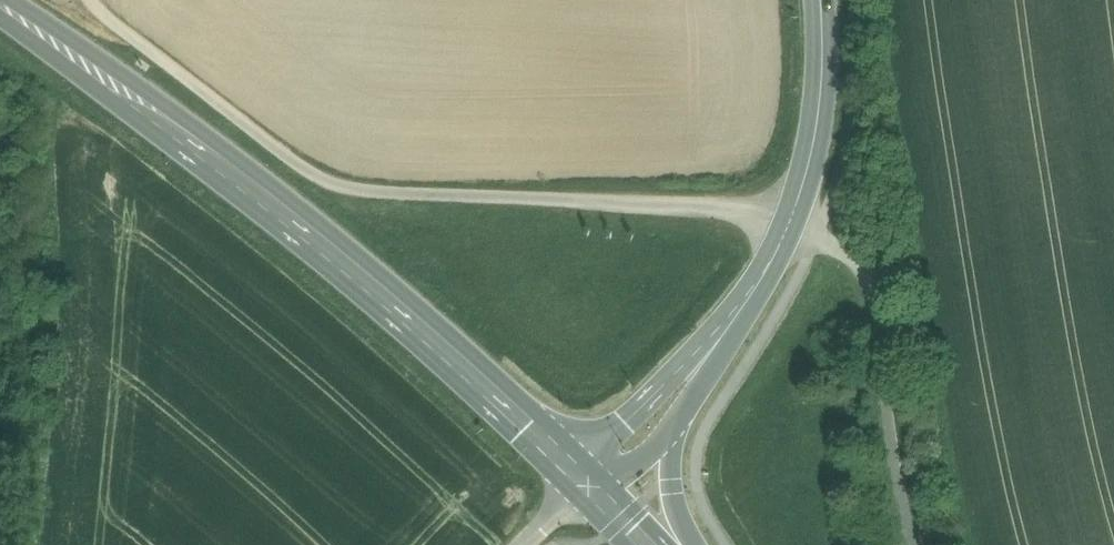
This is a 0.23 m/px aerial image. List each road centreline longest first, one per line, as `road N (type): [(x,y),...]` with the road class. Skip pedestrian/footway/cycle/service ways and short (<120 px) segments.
road 1 (unclassified): [(89,0),(196,90),(344,188),(735,208),(789,226)]
road 2 (primary): [(0,7),(321,244),(589,486)]
road 3 (secondary): [(820,0),(818,130),(789,226)]
road 4 (secondary): [(789,226),(760,280),(678,394)]
road 5 (primary): [(687,544),(668,466),(678,394)]
road 6 (secondary): [(678,394),(589,486)]

